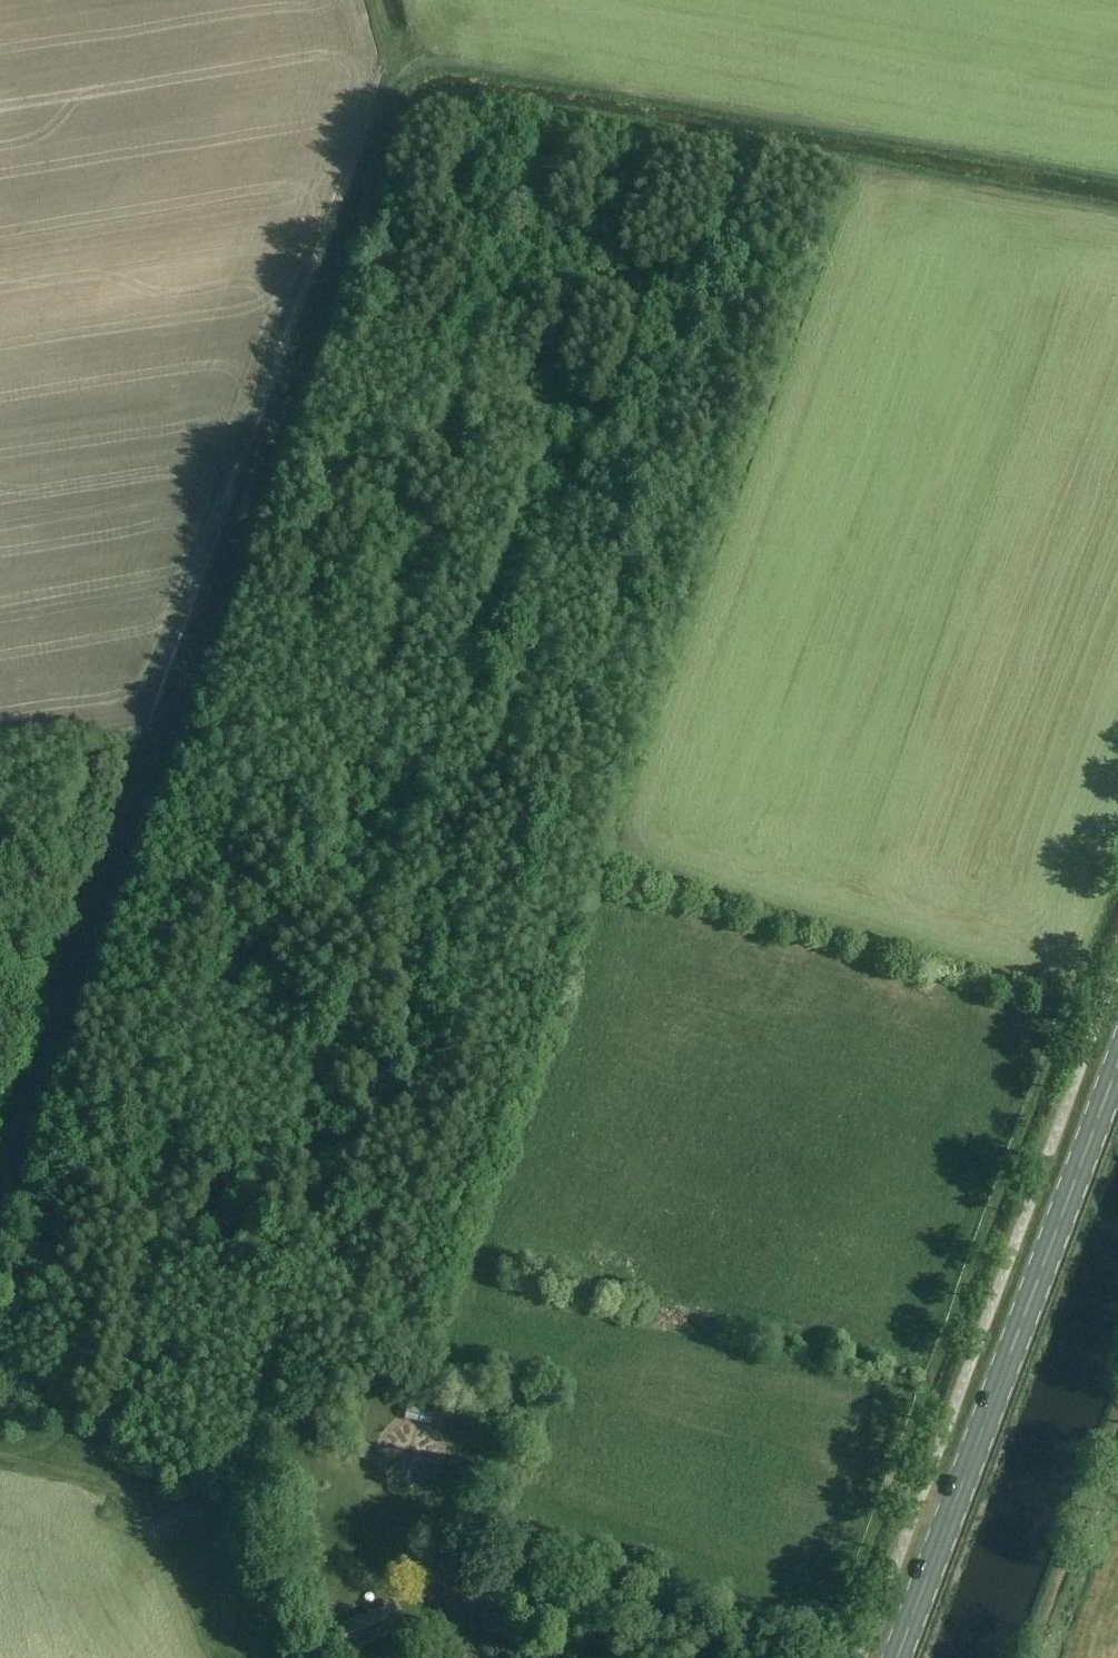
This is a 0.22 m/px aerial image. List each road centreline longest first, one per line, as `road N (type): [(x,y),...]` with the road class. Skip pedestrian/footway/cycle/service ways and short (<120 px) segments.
road 1 (primary): [(895,1657),(1117,1063)]
road 2 (track): [(1117,1429),(1032,1657)]
road 3 (track): [(0,1455),(134,1490),(144,1517)]

